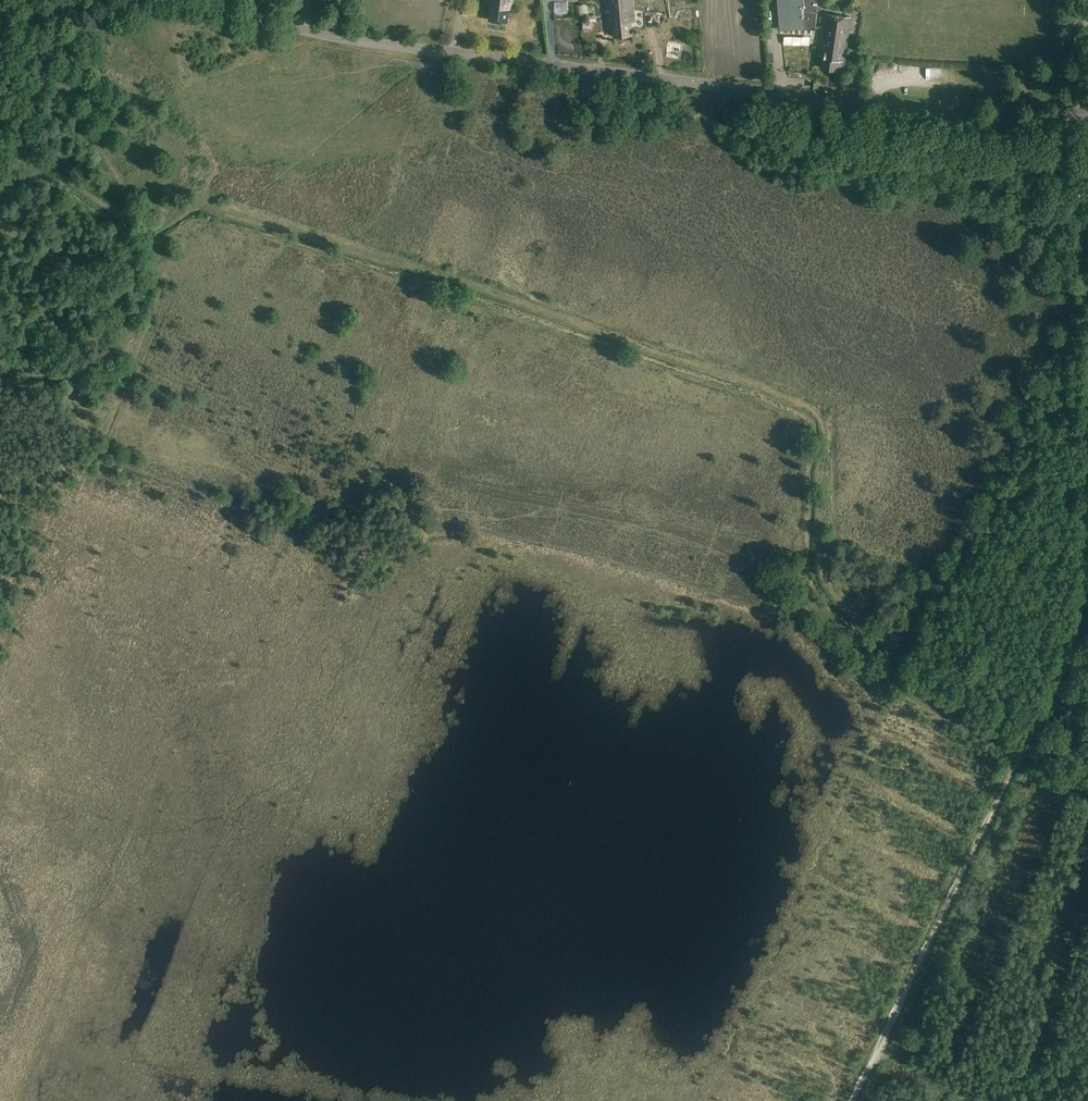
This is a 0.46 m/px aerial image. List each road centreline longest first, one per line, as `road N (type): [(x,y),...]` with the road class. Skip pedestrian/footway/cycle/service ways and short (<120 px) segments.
road 1 (tertiary): [(1085,115),(977,116),(346,39),(207,0)]
road 2 (track): [(1087,532),(1086,582),(1059,671),(852,1100)]

